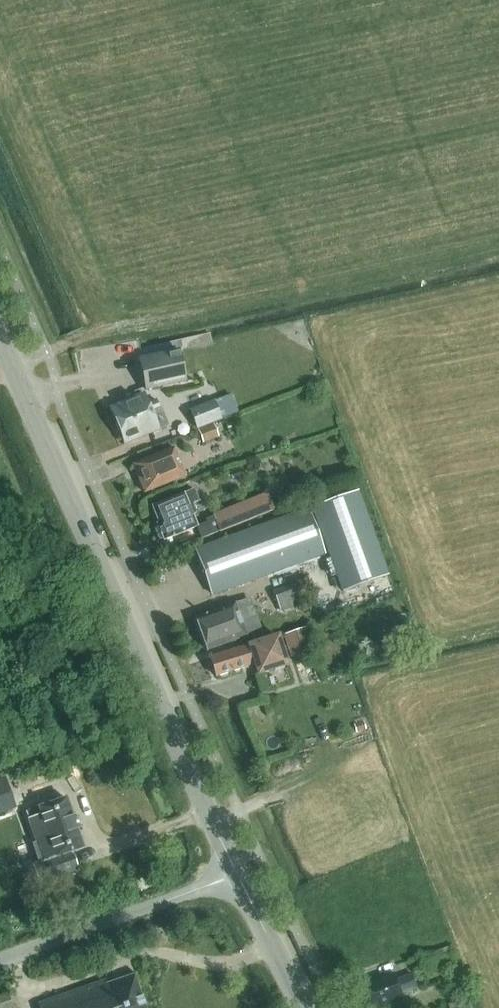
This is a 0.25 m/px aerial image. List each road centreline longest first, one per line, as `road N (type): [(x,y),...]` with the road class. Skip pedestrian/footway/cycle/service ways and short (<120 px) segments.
road 1 (secondary): [(302,1007),(0,342)]

